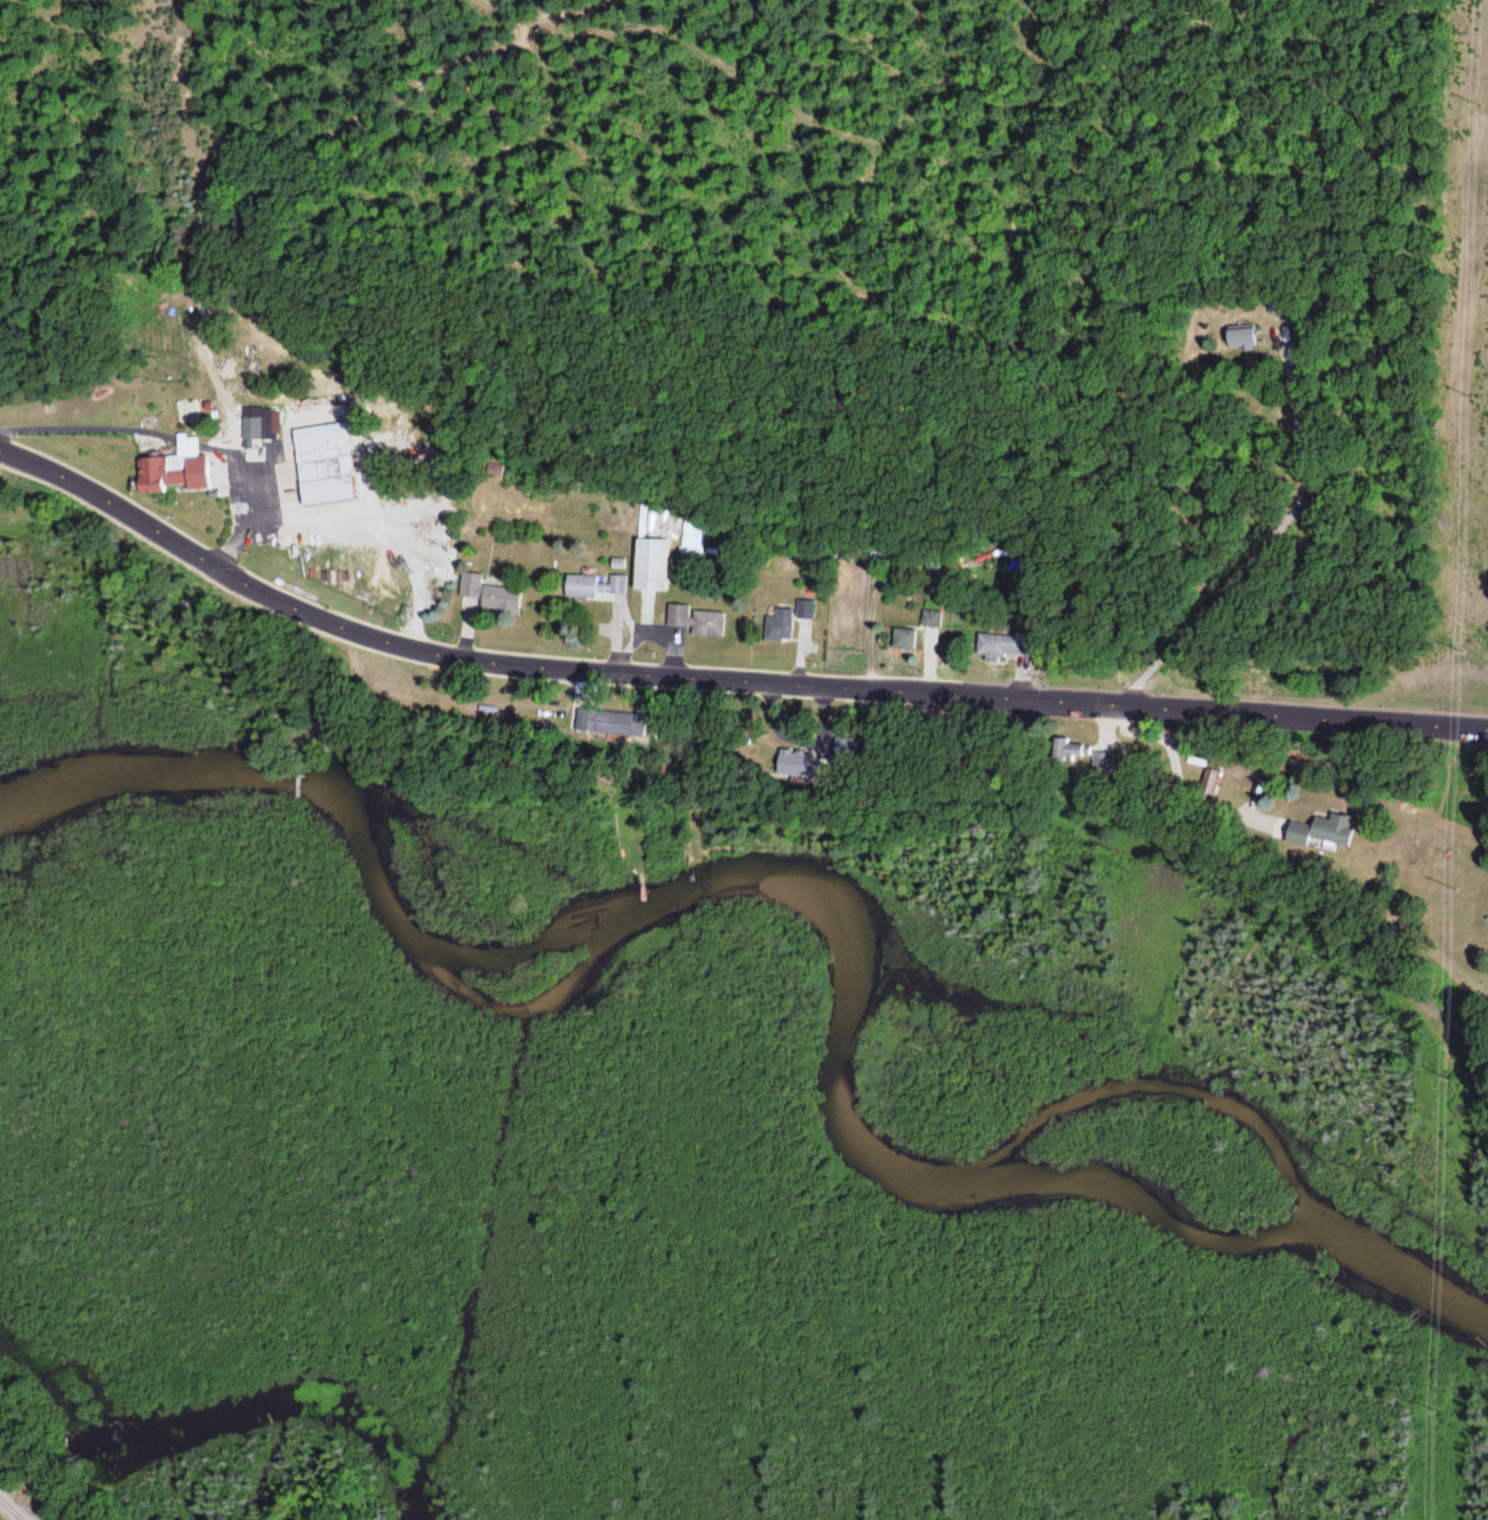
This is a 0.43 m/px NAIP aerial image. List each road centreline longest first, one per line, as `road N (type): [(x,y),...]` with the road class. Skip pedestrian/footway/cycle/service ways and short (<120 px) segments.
road 1 (tertiary): [(1487,732),(514,670),(423,654),(309,621),(65,482),(0,454)]

